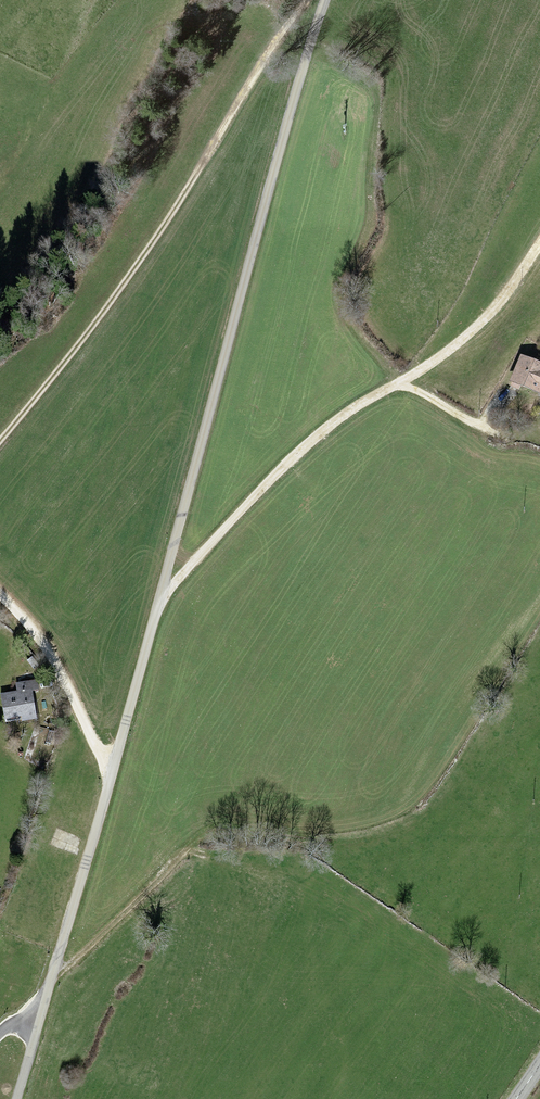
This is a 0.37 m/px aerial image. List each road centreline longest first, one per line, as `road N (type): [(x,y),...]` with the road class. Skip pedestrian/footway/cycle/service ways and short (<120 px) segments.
road 1 (unclassified): [(325,0),(16,1098)]
road 2 (track): [(0,441),(161,229),(304,0)]
road 3 (track): [(160,600),(320,435),(467,337),(539,242)]
road 4 (track): [(52,977),(104,938),(188,848),(231,832)]
road 5 (track): [(113,770),(35,634),(0,595)]

